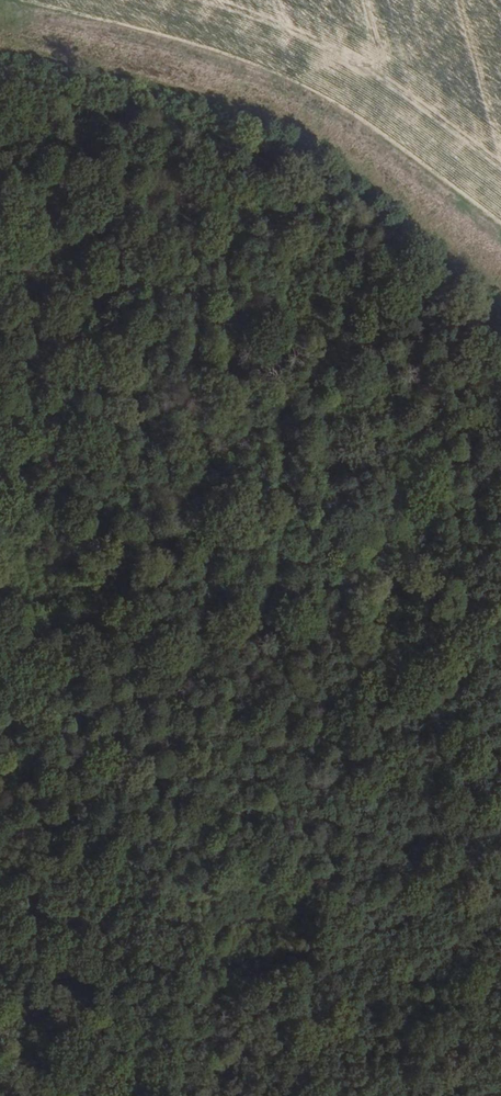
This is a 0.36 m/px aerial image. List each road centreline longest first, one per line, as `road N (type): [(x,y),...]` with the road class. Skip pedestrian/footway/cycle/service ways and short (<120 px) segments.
road 1 (track): [(500,618),(0,630)]

